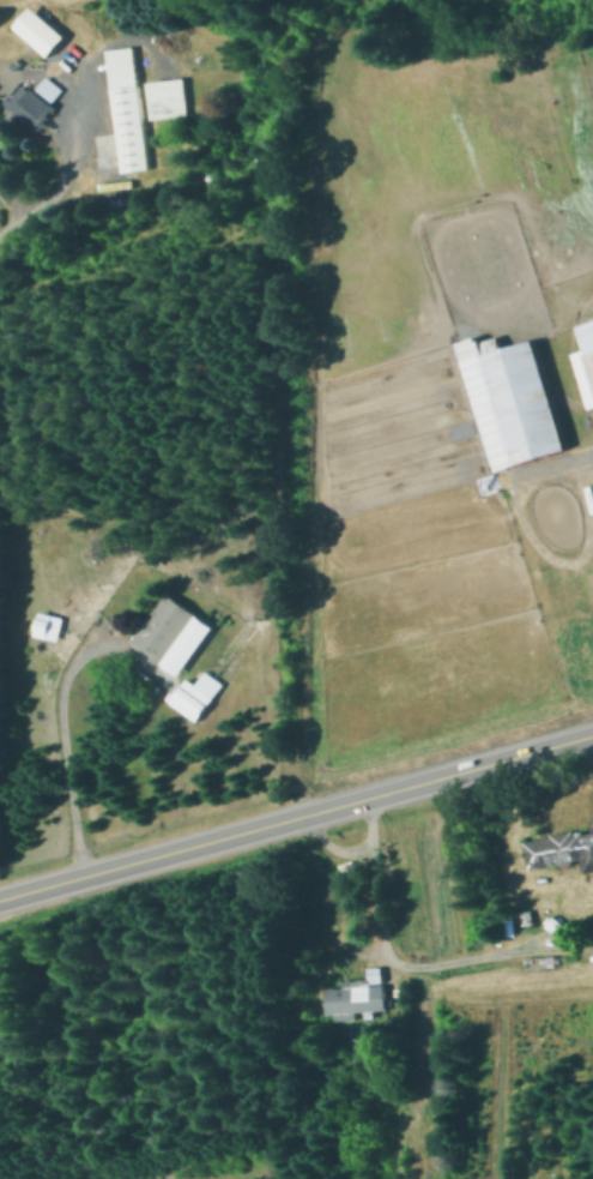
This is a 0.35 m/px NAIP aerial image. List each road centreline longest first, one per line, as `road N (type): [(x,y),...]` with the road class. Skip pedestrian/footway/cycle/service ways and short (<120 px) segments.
road 1 (primary): [(592,735),(0,898)]

